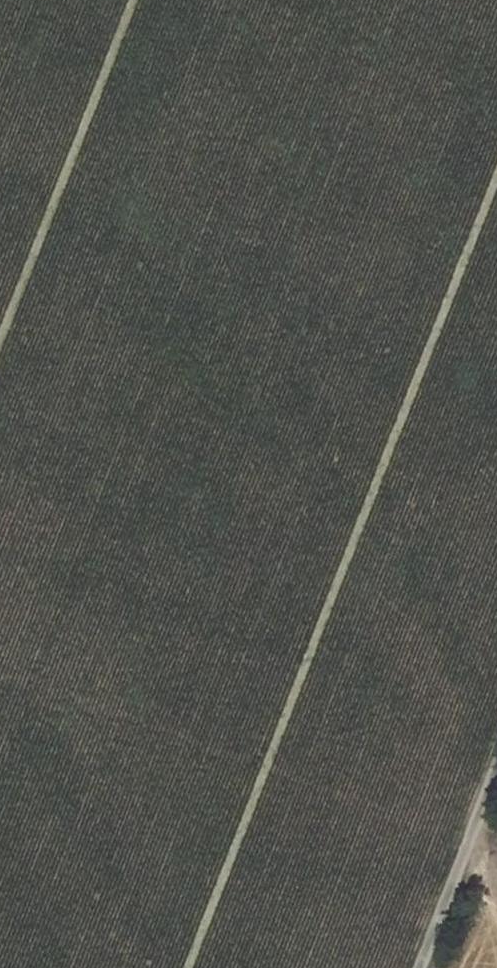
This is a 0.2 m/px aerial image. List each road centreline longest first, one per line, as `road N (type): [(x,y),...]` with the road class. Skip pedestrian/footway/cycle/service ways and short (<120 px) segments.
road 1 (track): [(496,767),(419,967)]

